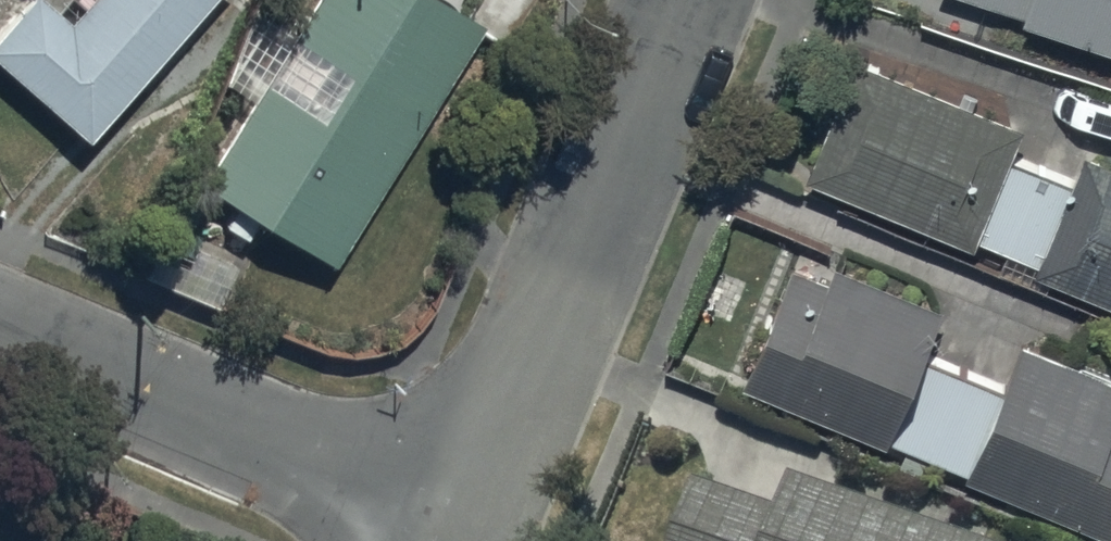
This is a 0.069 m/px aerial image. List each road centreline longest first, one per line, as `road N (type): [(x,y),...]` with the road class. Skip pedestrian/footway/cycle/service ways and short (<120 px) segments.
road 1 (residential): [(459,518),(680,0)]
road 2 (residential): [(0,330),(459,518)]

